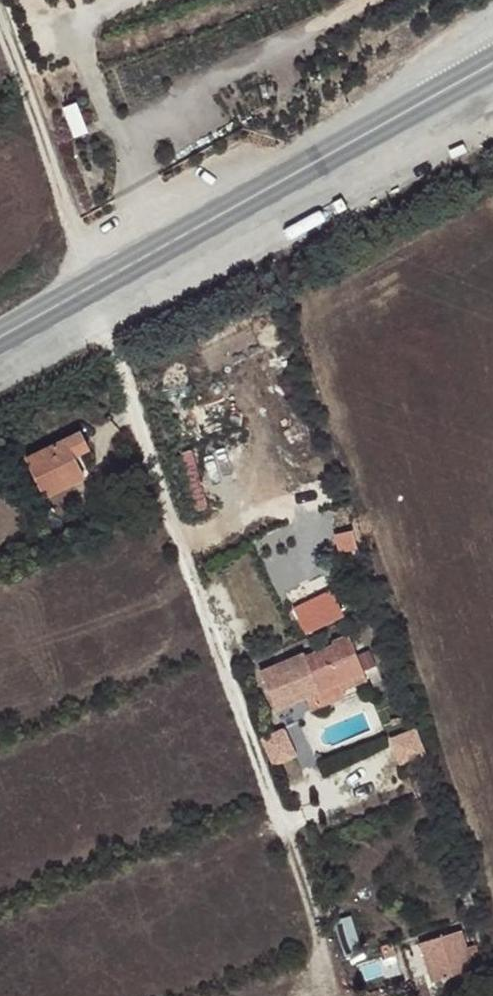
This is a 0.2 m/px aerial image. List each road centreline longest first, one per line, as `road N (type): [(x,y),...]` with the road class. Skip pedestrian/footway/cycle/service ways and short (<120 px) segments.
road 1 (track): [(318,940),(87,292)]
road 2 (secondary): [(453,82),(0,342)]
road 3 (track): [(0,51),(87,292)]

